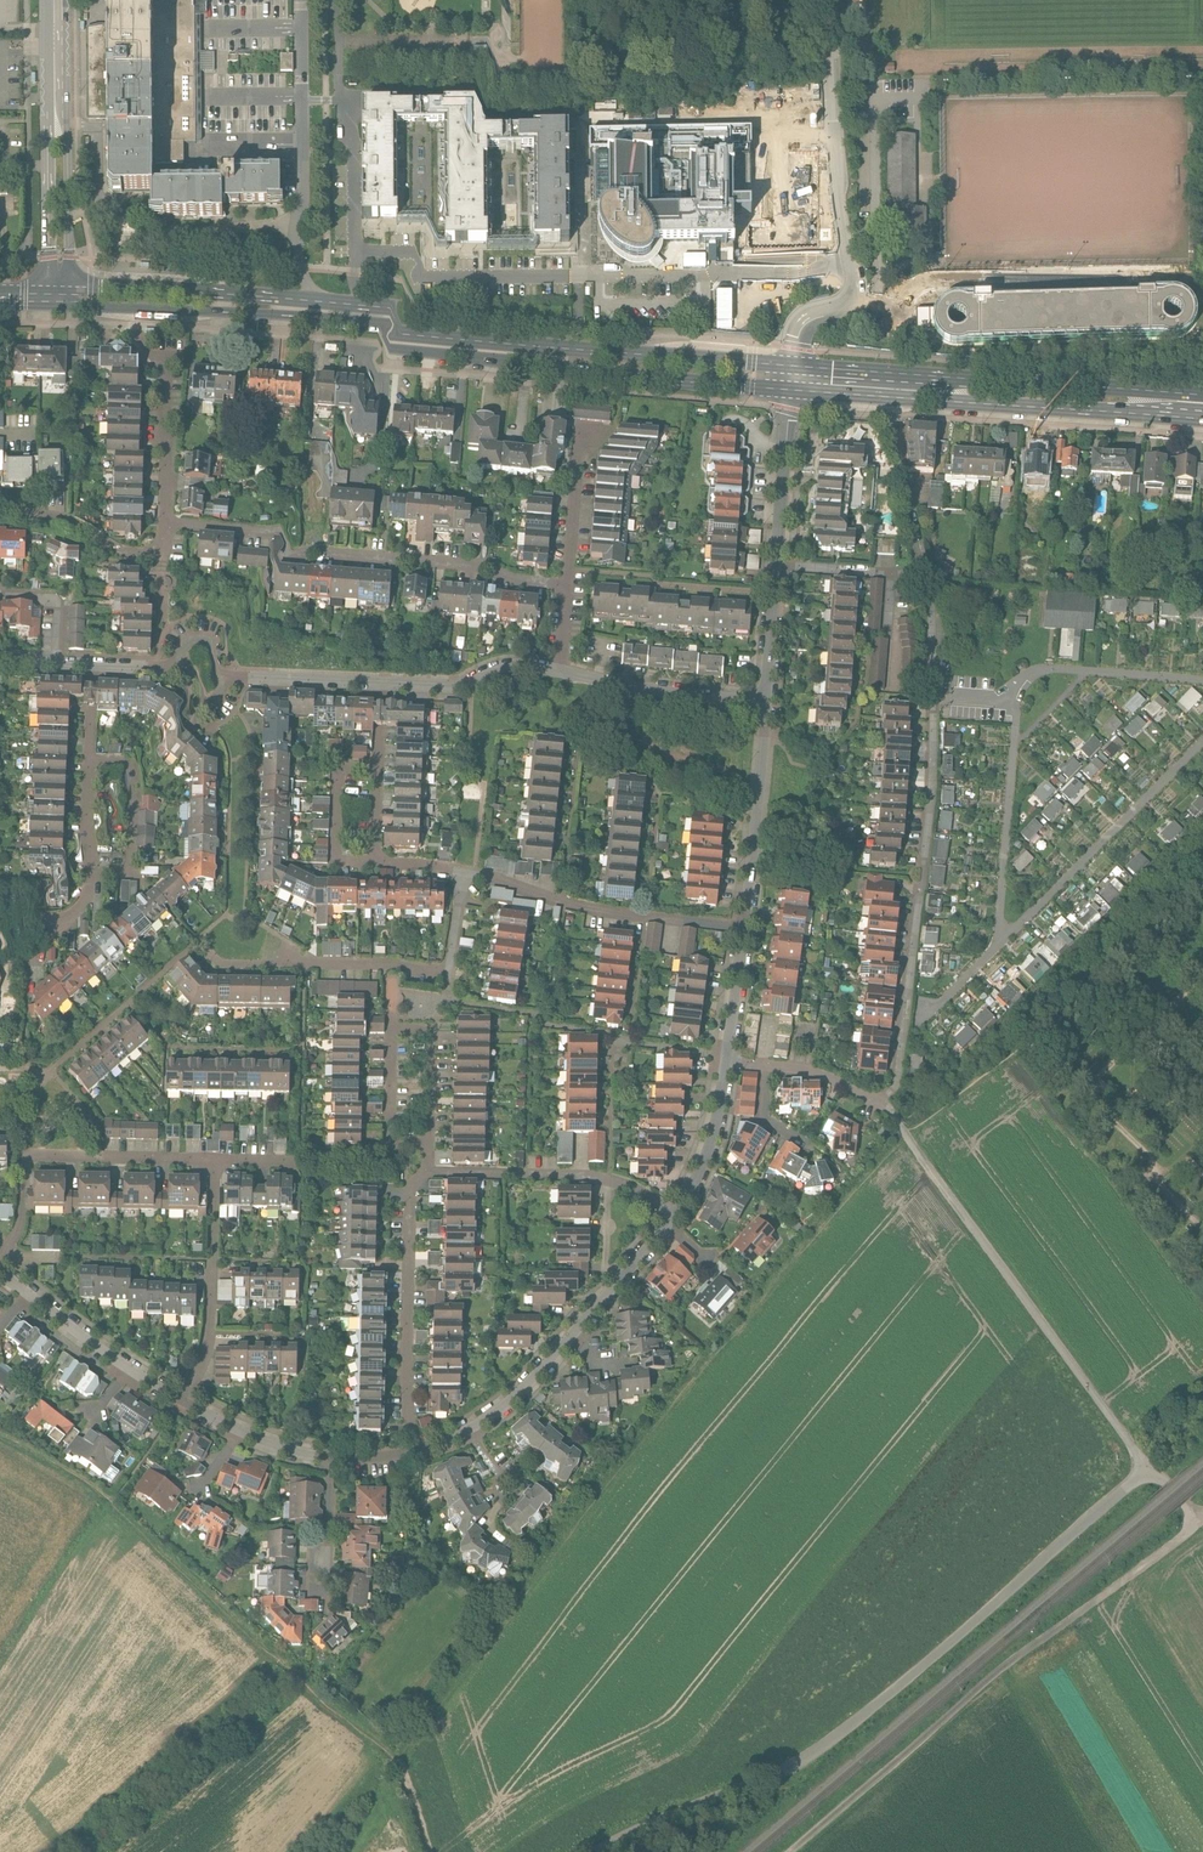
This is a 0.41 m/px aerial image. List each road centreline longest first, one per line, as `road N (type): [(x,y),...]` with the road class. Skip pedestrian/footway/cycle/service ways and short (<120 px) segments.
road 1 (unclassified): [(592,1851),(754,1781),(831,1737),(991,1608),(1134,1476),(1163,1480),(1202,1518)]
road 2 (primary): [(792,379),(757,362),(321,325),(90,312),(60,319)]
road 3 (primary): [(60,319),(95,331),(381,347),(754,386),(792,379)]
road 4 (residential): [(776,566),(926,568),(932,696),(925,867),(895,1082),(884,1102)]
road 5 (track): [(1202,1518),(993,1675),(790,1851)]
road 6 (track): [(905,1132),(1146,1473)]
road 7 (residential): [(568,587),(465,563),(168,549)]
road 8 (residential): [(463,869),(448,973),(221,963),(198,940)]
road 9 (primary): [(1202,397),(971,377),(903,388)]
road 10 (primary): [(903,388),(973,402),(1202,413)]
road 11 (residential): [(215,1158),(23,1158),(17,1230),(0,1255)]
road 12 (residential): [(746,922),(647,912),(463,869)]
road 13 (residential): [(427,1172),(410,1192),(406,1370),(416,1448)]
road 14 (residential): [(833,139),(857,294),(801,327),(792,379)]
road 15 (residential): [(427,1140),(431,1030),(392,1030),(389,1139)]
road 16 (residential): [(674,1213),(609,1179),(427,1172)]
road 17 (residential): [(183,1403),(209,1336),(215,1158)]
road 18 (tertiary): [(60,319),(73,274),(70,151),(57,97)]
road 19 (tertiary): [(57,97),(50,128),(51,280),(60,319)]
road 20 (residential): [(746,922),(764,701)]
road 21 (residential): [(560,670),(764,701)]
road 22 (residential): [(168,549),(164,576),(131,578),(75,548),(0,525)]
road 23 (residential): [(168,549),(164,374),(182,374)]
road 24 (residential): [(776,566),(792,379)]
road 25 (residential): [(382,685),(448,687),(516,663),(560,670)]
road 26 (residential): [(674,1213),(713,1136),(728,1057)]
road 27 (residential): [(377,766),(344,765),(343,862),(376,862)]
road 28 (residential): [(92,791),(132,793),(128,873),(89,871)]
road 29 (residential): [(568,587),(581,460),(591,435)]
road 30 (residential): [(568,1337),(666,1223)]
road 31 (residential): [(826,0),(833,139)]
road 32 (residential): [(728,1057),(746,922)]
road 33 (residential): [(764,701),(776,566)]
road 34 (residential): [(469,1428),(522,1389),(568,1337)]
road 35 (residential): [(0,619),(65,628),(64,695)]
road 36 (residential): [(26,1295),(127,1370)]
road 37 (residential): [(332,1455),(319,1579)]
road 38 (residential): [(884,1102),(826,1072),(769,1062)]

